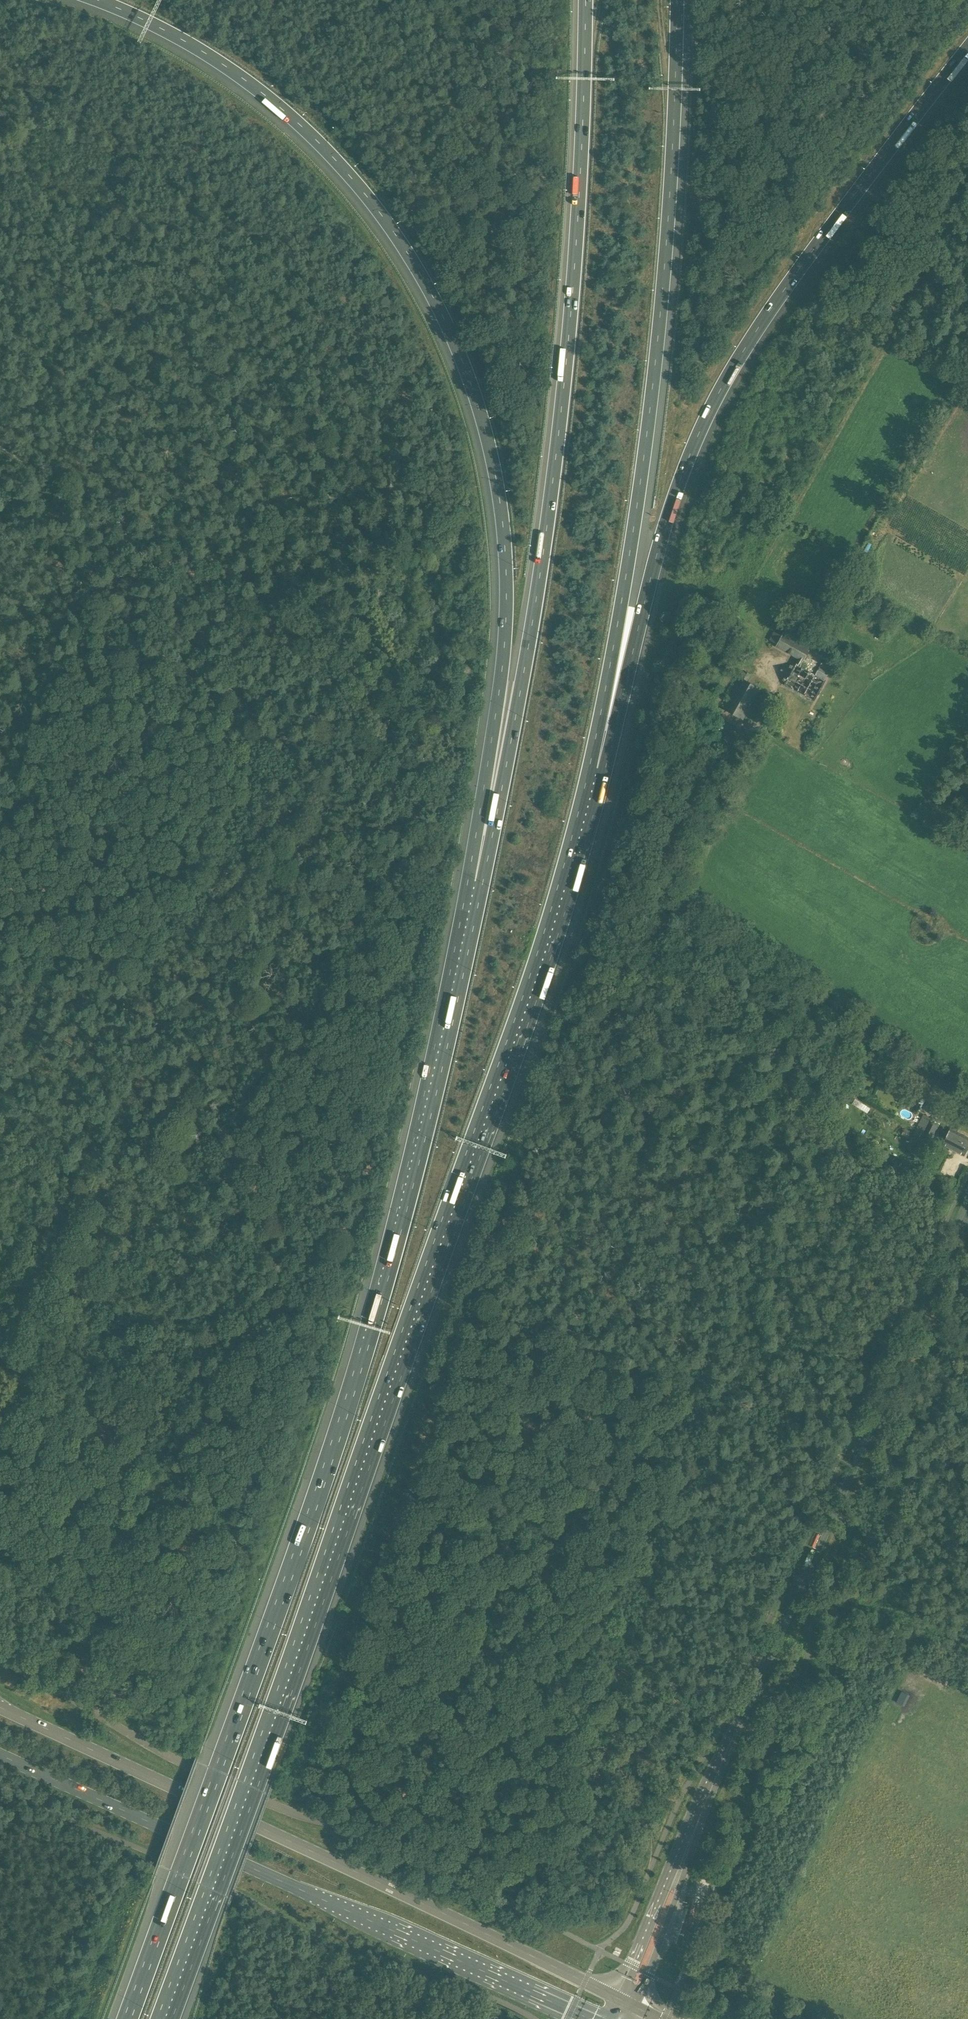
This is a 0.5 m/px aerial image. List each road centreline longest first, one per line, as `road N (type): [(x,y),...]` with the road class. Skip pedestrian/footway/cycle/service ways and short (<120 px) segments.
road 1 (motorway): [(165,2018),(548,952),(589,802)]
road 2 (track): [(0,1384),(100,1209),(130,1139),(155,977),(273,824),(326,790),(352,752),(361,704),(353,686),(0,448)]
road 3 (motorway): [(92,0),(206,56),(330,155),(401,245),(465,374),(495,482),(506,593),(500,691),(460,953)]
road 4 (motorway): [(460,953),(348,1403),(127,2018)]
road 5 (motorway): [(585,0),(572,289),(549,505),(521,681),(460,953)]
road 6 (motorway): [(589,802),(663,538),(710,415),(797,276),(967,51)]
road 7 (motorway): [(589,802),(655,388),(674,159),(677,0)]
road 8 (primary): [(676,1880),(967,1205)]
road 9 (primary): [(617,1997),(0,1707)]
road 10 (primary): [(0,1755),(589,2018)]
road 11 (unclassified): [(967,1101),(686,912),(671,894),(674,871),(779,689)]
road 12 (track): [(967,352),(832,590),(783,613),(765,637),(779,689)]
road 13 (track): [(128,534),(79,595),(0,764)]
road 14 (track): [(798,1590),(930,1628),(967,1647)]
road 15 (primary): [(635,2006),(676,1880)]
road 16 (primary): [(676,1880),(617,1997)]

